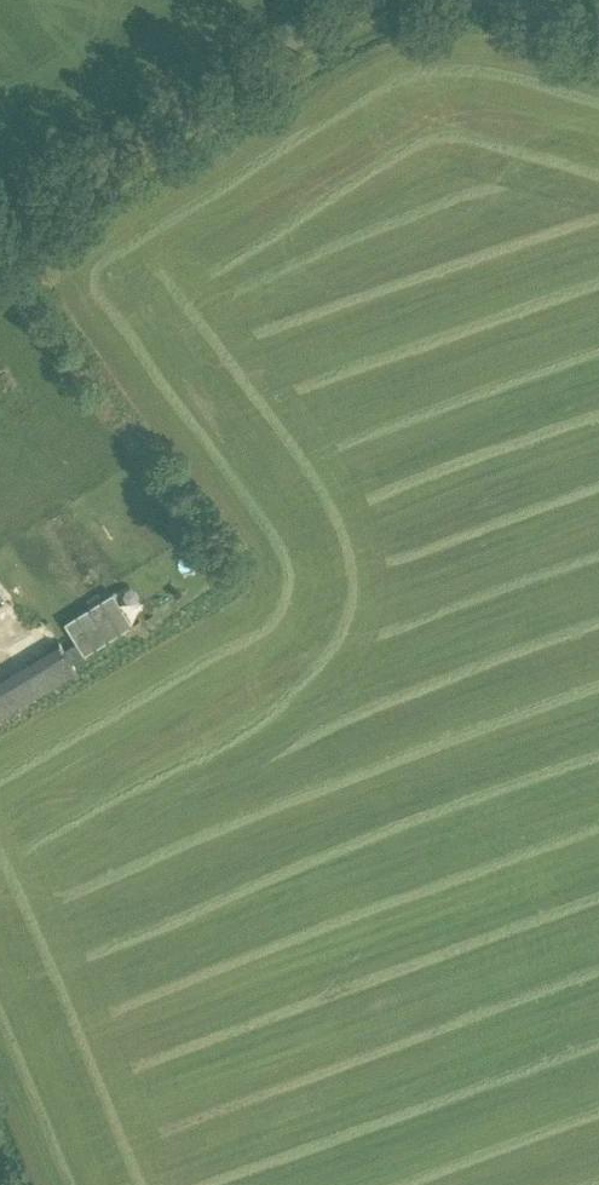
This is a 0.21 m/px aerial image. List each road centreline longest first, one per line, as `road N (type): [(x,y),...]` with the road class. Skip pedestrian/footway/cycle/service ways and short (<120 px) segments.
road 1 (unclassified): [(0,223),(363,0)]

